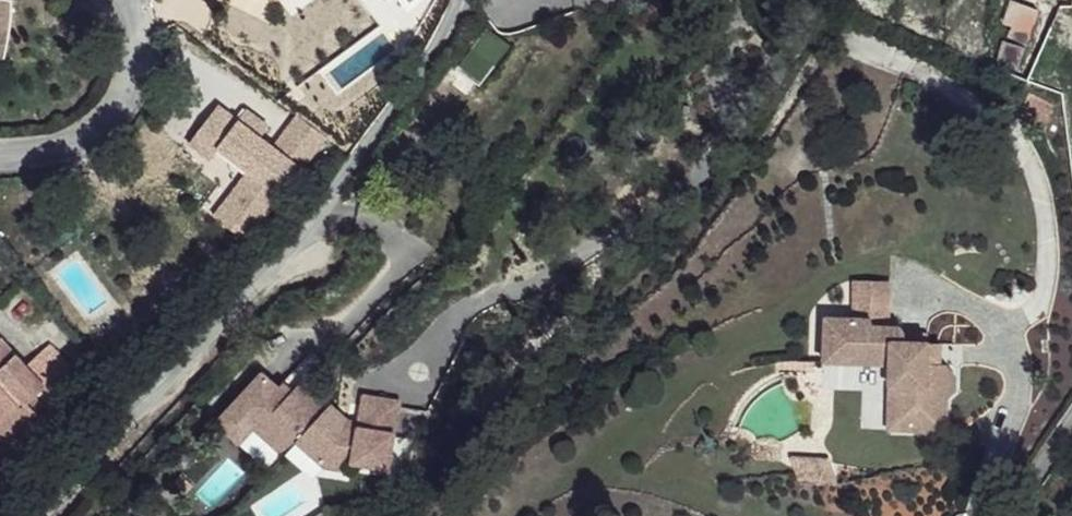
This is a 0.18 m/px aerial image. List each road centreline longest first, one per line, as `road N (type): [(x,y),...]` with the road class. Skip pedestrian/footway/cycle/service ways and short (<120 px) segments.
road 1 (residential): [(461,0),(329,220),(183,353),(37,515)]

